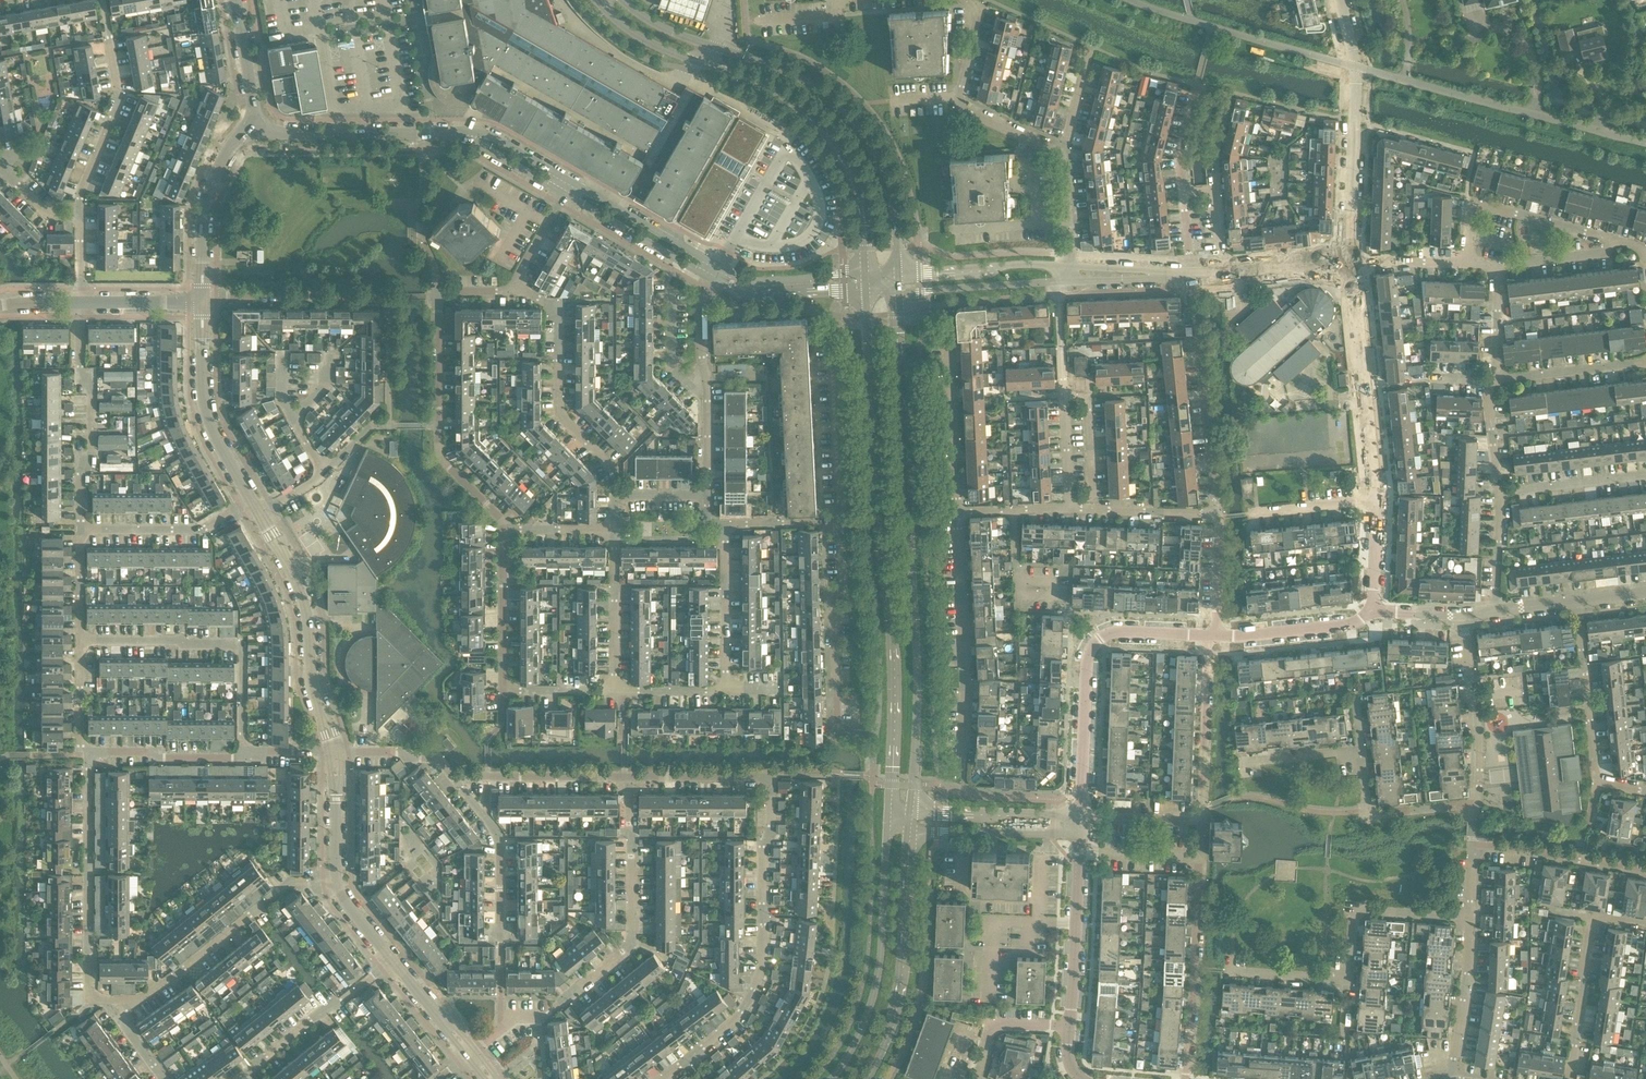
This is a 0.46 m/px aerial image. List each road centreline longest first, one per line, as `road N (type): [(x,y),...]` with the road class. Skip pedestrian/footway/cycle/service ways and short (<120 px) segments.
road 1 (secondary): [(870,288),(879,544),(894,656),(890,822)]
road 2 (secondary): [(911,811),(918,690),(898,286)]
road 3 (residential): [(664,1078),(739,1015),(756,982),(770,778),(628,777)]
road 4 (secondary): [(898,286),(883,170),(835,102),(792,74),(669,30),(623,0)]
road 5 (secondary): [(596,0),(644,39),(771,88),(810,113),(855,180),(870,288)]
road 6 (residential): [(1185,1078),(1199,854),(1079,850)]
road 7 (residential): [(503,529),(439,443),(438,291),(516,287)]
road 8 (residential): [(501,1029),(515,1017),(543,1016),(633,944),(628,777)]
road 9 (tertiary): [(255,126),(469,136),(569,189)]
road 10 (residential): [(1081,817),(1202,820),(1212,635)]
road 11 (unclassified): [(1645,143),(1356,67)]
road 12 (tertiary): [(1081,817),(1088,651),(1115,632),(1212,635)]
road 13 (residential): [(129,1000),(92,1001),(83,754)]
road 14 (residential): [(243,757),(242,644),(81,643)]
road 15 (secondary): [(890,822),(877,983),(859,1035),(831,1078)]
road 16 (residential): [(501,1029),(499,834),(454,782)]
road 17 (tertiary): [(336,759),(312,684),(301,592),(258,511)]
road 18 (secondary): [(868,1078),(902,977),(910,829)]
road 19 (residential): [(614,494),(609,464),(561,413),(559,318),(516,287)]
road 20 (residential): [(129,1000),(148,995),(290,883),(335,882)]
road 21 (residential): [(963,756),(957,512)]
road 22 (tertiary): [(1377,502),(1353,263)]
road 23 (residential): [(1577,601),(1598,789),(1645,791)]
road 24 (residential): [(79,535),(81,470),(88,461),(82,303)]
road 25 (unclassified): [(1356,67),(1132,0)]
road 26 (residential): [(1065,155),(960,108),(980,12),(965,0)]
road 27 (residential): [(80,215),(81,193),(119,102),(103,0)]
road 28 (tertiary): [(258,511),(205,407),(202,301)]
road 29 (residential): [(838,729),(841,520)]
road 30 (residential): [(1610,239),(1469,202),(1468,263)]
road 31 (tertiary): [(1353,263),(1356,67)]
road 32 (residential): [(240,1078),(392,960)]
road 33 (tertiary): [(202,301),(201,210),(232,147),(255,126)]
road 34 (residential): [(1218,514),(1195,324)]
road 35 (residential): [(1478,803),(1481,742),(1462,614)]
road 36 (residential): [(1348,979),(1354,909),(1472,918)]
road 37 (residential): [(202,301),(389,296)]
road 38 (residential): [(841,520),(832,334)]
road 39 (residential): [(79,535),(206,534),(258,511)]
road 40 (tertiary): [(1069,1027),(1079,850)]
road 41 (residential): [(957,512),(948,335)]
road 42 (residential): [(1478,803),(1368,815),(1361,750)]
road 43 (residential): [(910,829),(1052,832),(1081,817)]
road 44 (residential): [(628,777),(454,782)]
road 45 (residential): [(1473,847),(1645,871)]
road 46 (residential): [(1081,817),(911,811)]
road 47 (residential): [(1066,275),(898,286)]
road 48 (tertiary): [(569,189),(713,274)]
road 49 (residential): [(726,689),(726,524)]
road 50 (tertiary): [(1212,635),(1349,625),(1372,610)]
road 51 (residential): [(1569,1078),(1592,915)]
road 52 (residential): [(503,691),(503,529)]
road 53 (residential): [(614,691),(614,529)]
road 54 (tertiary): [(713,274),(752,293),(870,288)]
road 55 (residential): [(1453,1078),(1472,918)]
road 56 (residential): [(243,757),(83,754)]
road 57 (residential): [(1497,378),(1645,362)]
road 58 (residential): [(1498,495),(1645,475)]
road 59 (residential): [(1071,508),(1218,514)]
road 60 (residential): [(978,1078),(995,1024),(1069,1027)]
road 61 (residential): [(708,401),(699,306),(713,274)]
road 62 (residential): [(1353,263),(1225,274)]
road 63 (residential): [(255,126),(233,0)]
road 64 (residential): [(1251,513),(1377,502)]
road 65 (residential): [(1092,497),(1088,395),(1064,397)]
road 66 (residential): [(454,782),(427,760),(336,759)]
road 67 (residential): [(1191,276),(1066,275)]
road 68 (residential): [(708,401),(671,367),(671,293)]
road 69 (residential): [(1064,397),(1059,294),(1066,275)]
road 70 (tertiary): [(335,882),(336,759)]
road 71 (residential): [(1498,268),(1604,253),(1610,239)]
road 72 (tertiary): [(471,1053),(392,960)]
road 73 (residential): [(1212,635),(1218,514)]
road 74 (residential): [(1066,275),(1072,255),(1065,155)]
road 75 (residential): [(82,303),(202,301)]

